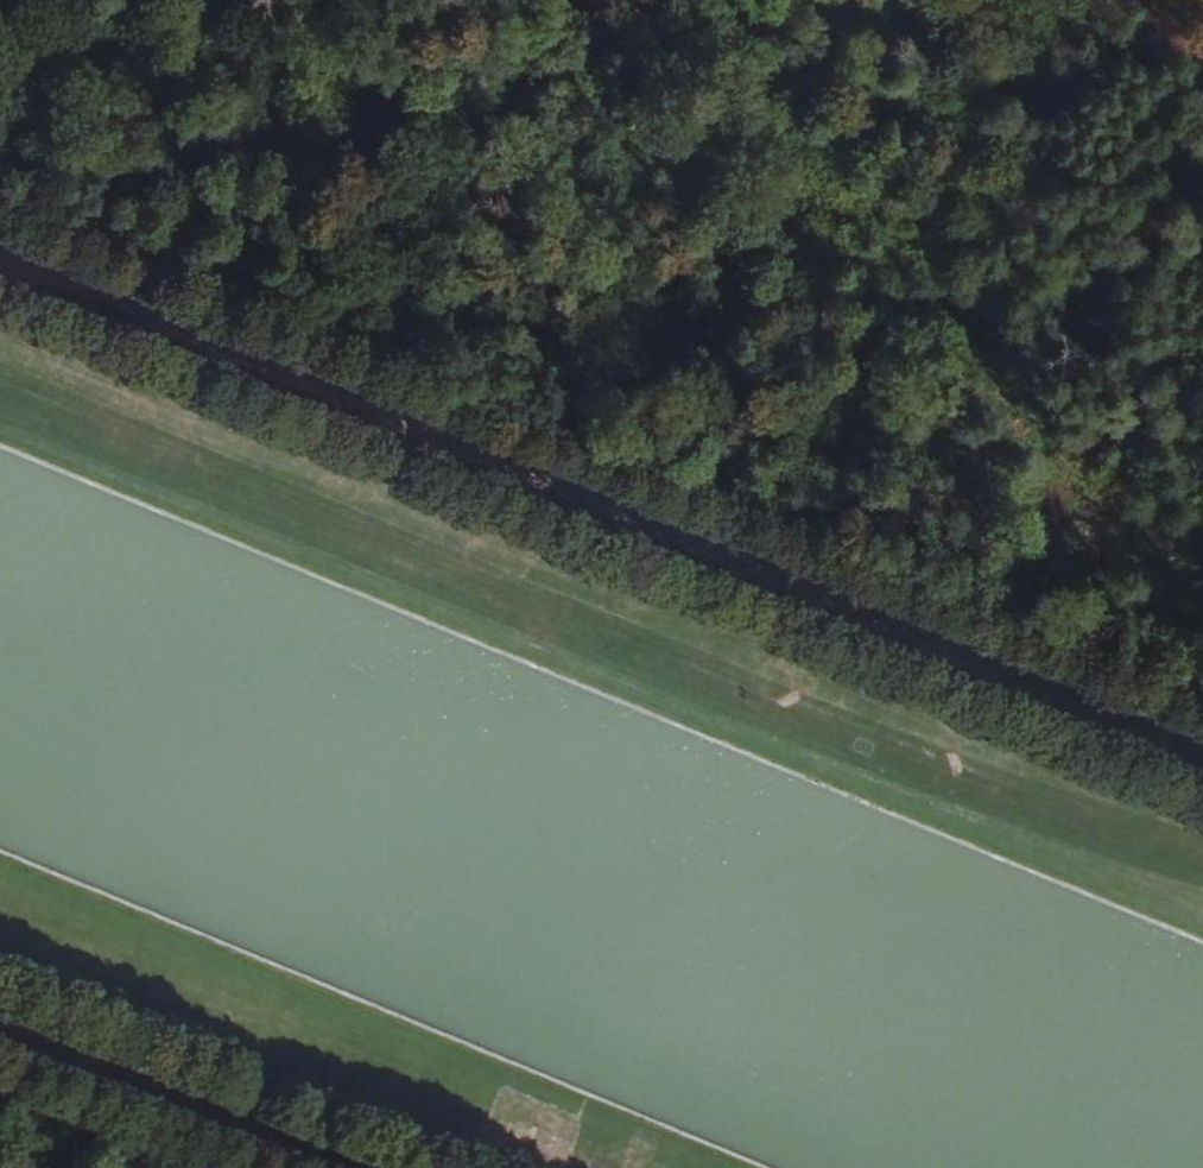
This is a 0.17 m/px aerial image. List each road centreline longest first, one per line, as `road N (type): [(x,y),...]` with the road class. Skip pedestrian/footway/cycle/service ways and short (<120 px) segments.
road 1 (track): [(1202,764),(0,263)]
road 2 (track): [(0,1038),(314,1167)]

